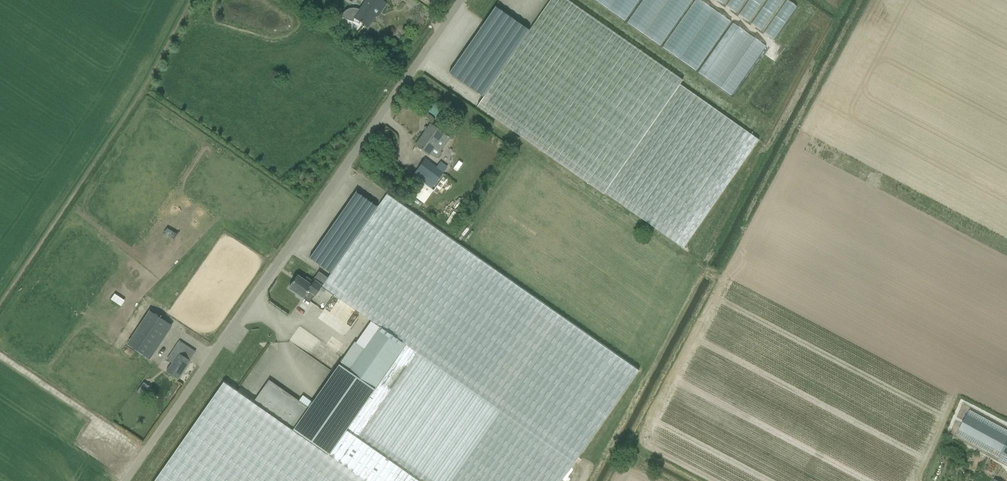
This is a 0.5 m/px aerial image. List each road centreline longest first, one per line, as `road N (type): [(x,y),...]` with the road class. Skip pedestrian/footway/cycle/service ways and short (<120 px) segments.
road 1 (unclassified): [(126,480),(464,0)]

